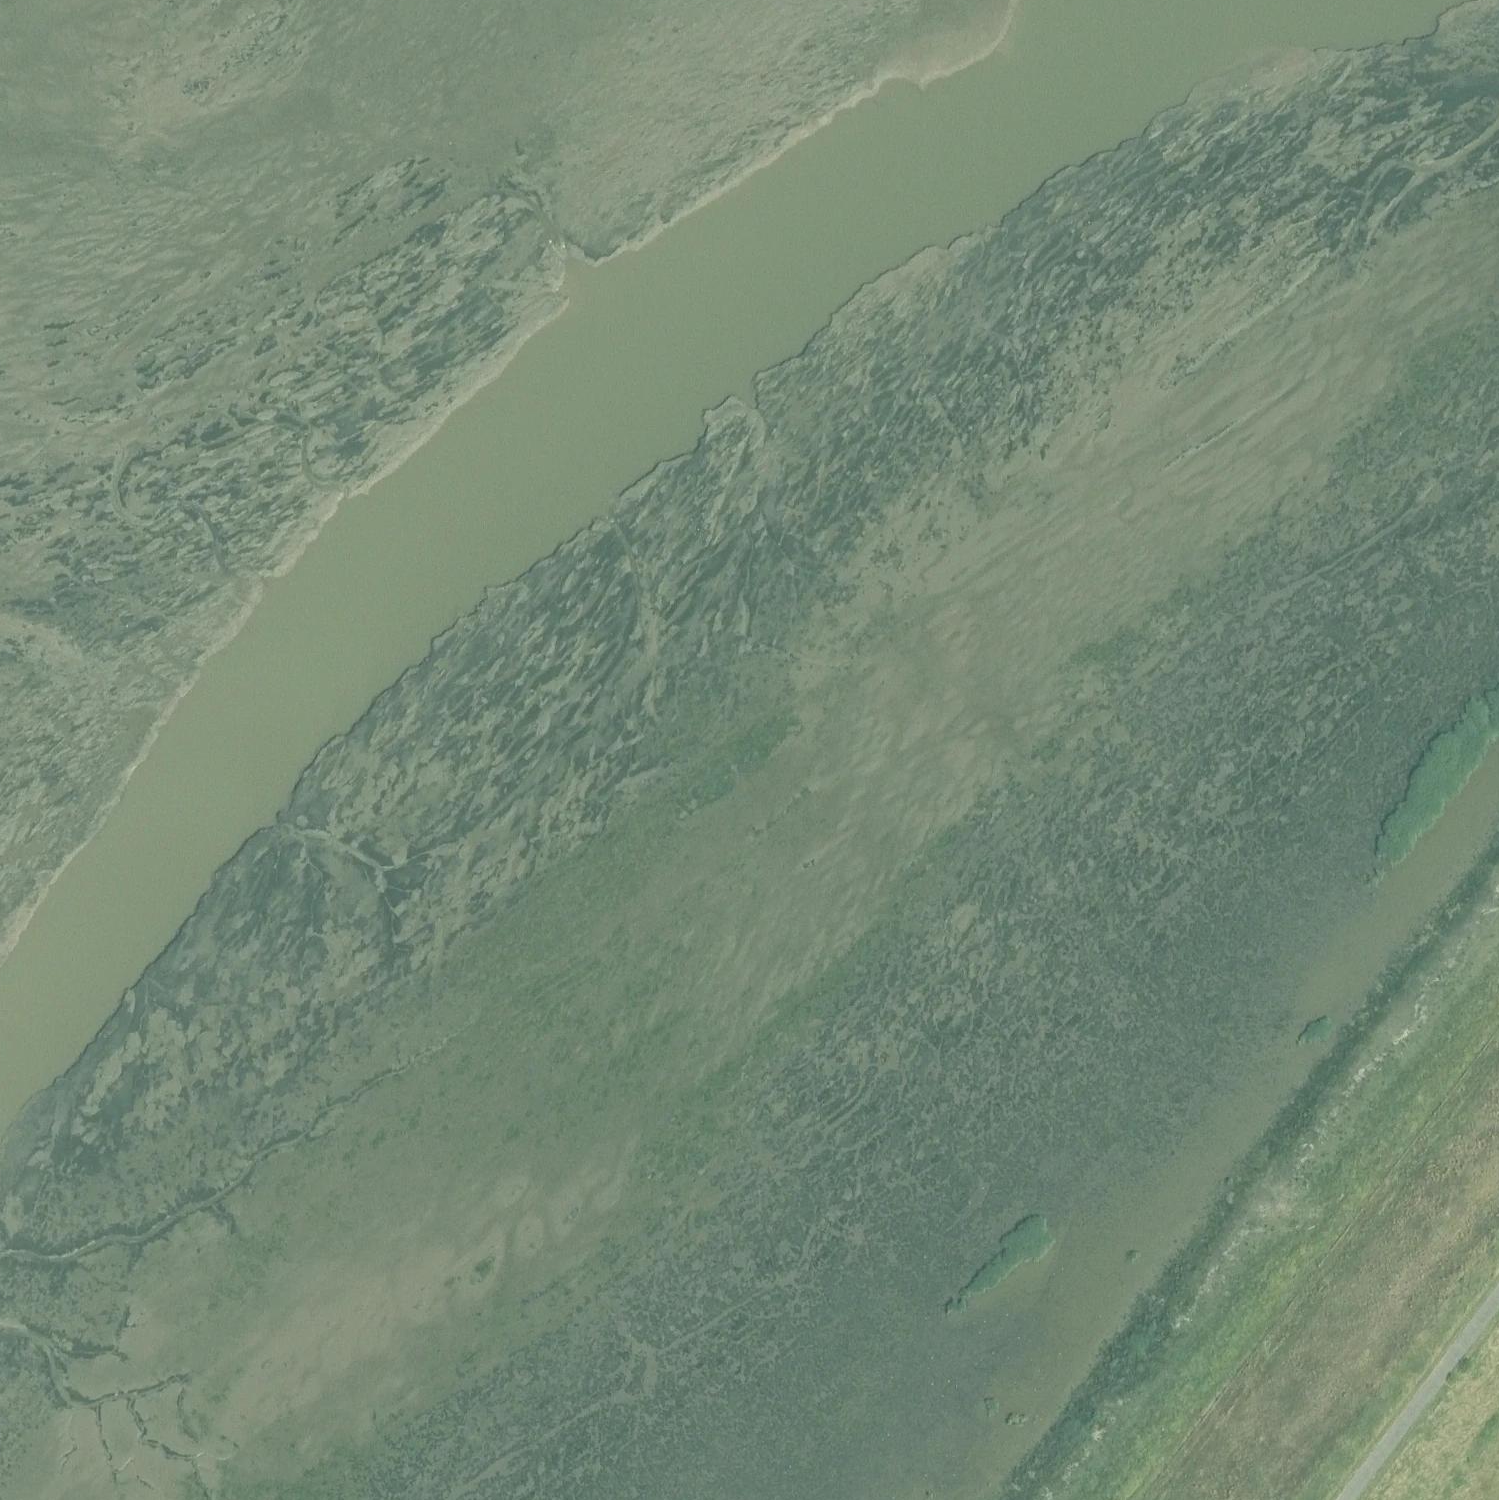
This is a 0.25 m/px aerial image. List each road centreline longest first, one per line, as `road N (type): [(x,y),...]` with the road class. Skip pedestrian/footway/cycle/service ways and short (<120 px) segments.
road 1 (track): [(0,1271),(97,1293),(1465,479),(1498,480)]
road 2 (unclassified): [(1356,1499),(1498,1310)]

